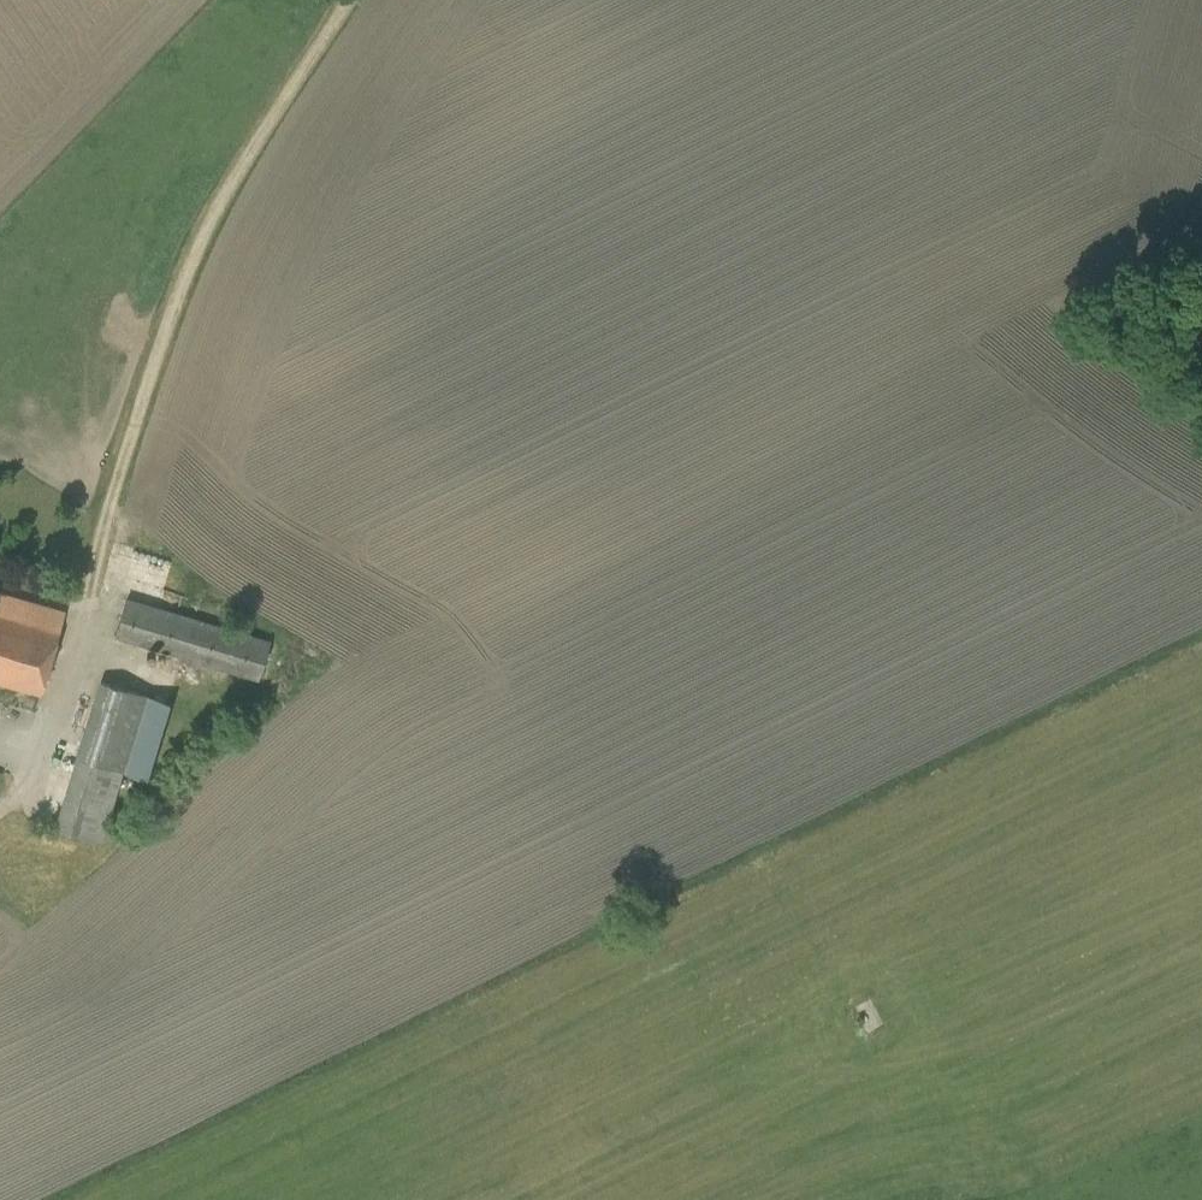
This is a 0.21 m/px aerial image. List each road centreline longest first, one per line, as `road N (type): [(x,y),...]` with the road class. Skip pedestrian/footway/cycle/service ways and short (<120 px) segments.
road 1 (track): [(354,0),(227,184),(179,289),(26,784),(0,810)]

